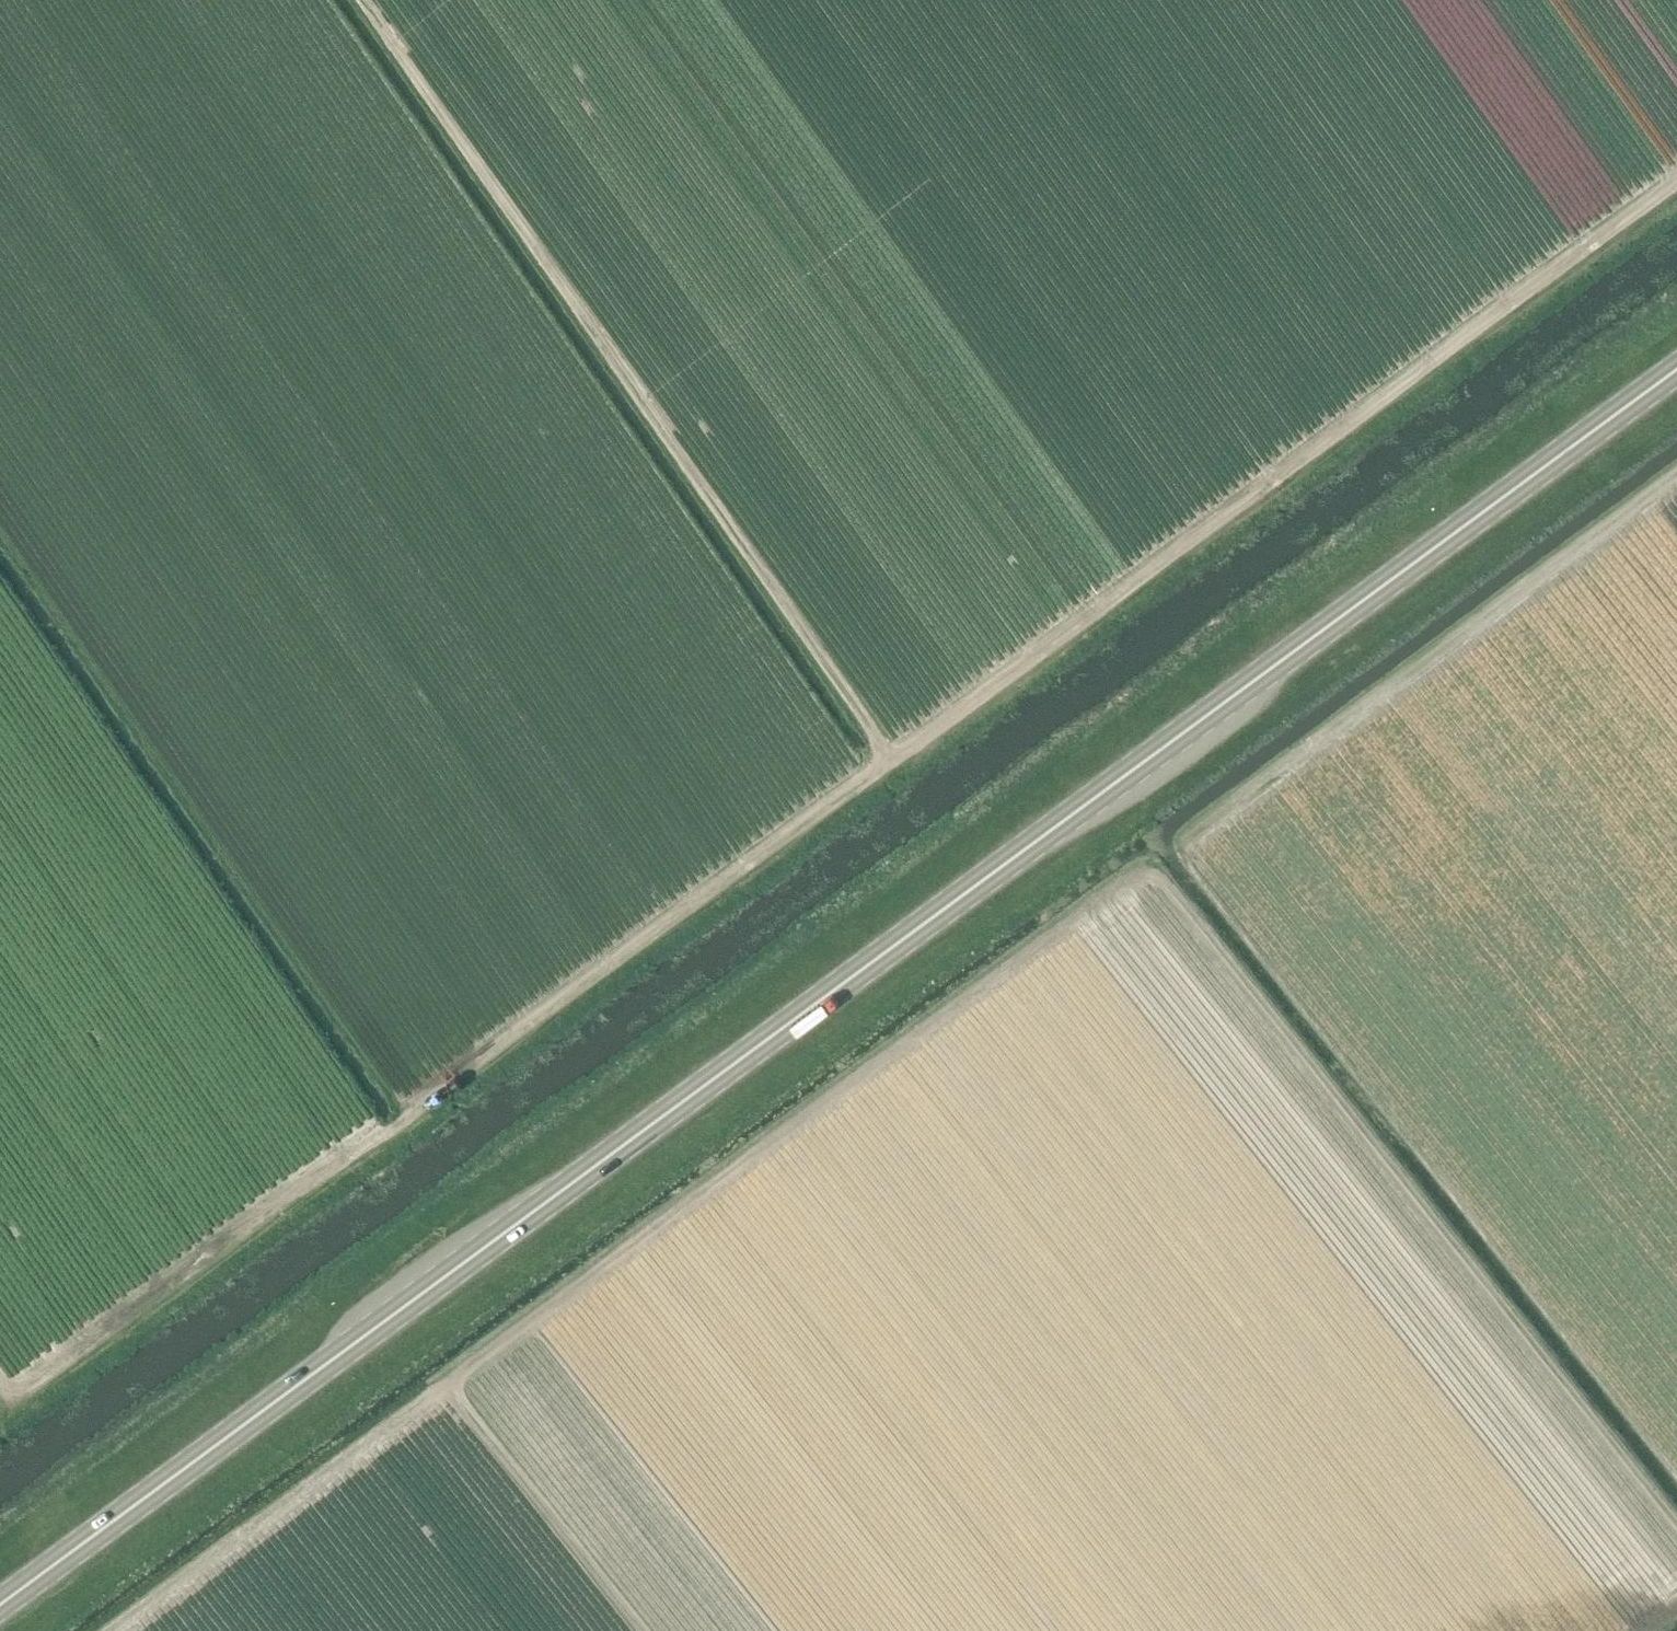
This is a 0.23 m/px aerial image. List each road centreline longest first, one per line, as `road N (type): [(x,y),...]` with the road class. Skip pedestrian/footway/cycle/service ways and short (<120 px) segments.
road 1 (primary): [(0,1605),(1676,379)]

